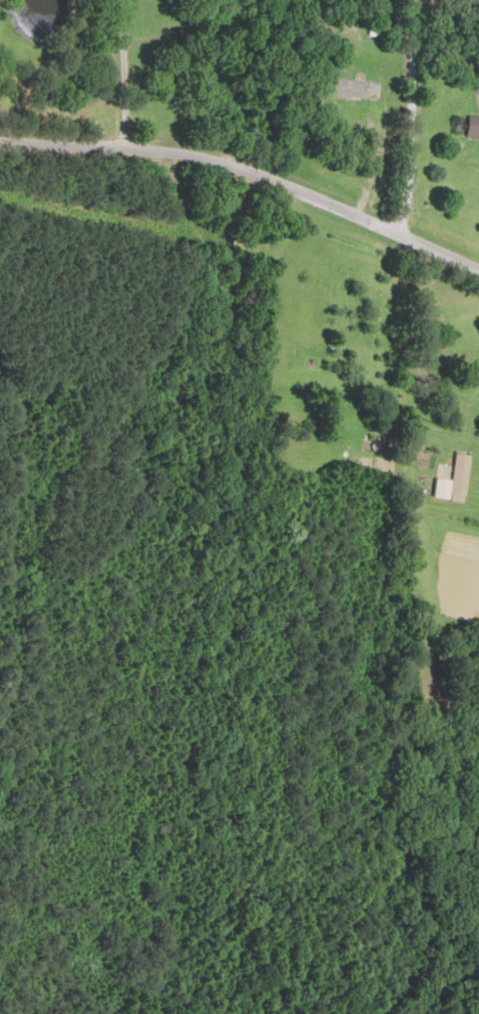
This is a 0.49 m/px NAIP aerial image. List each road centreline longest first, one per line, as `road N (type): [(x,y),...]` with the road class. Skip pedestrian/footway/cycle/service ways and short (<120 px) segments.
road 1 (residential): [(404,233),(352,207),(141,150),(0,138)]
road 2 (residential): [(404,233),(401,0)]

